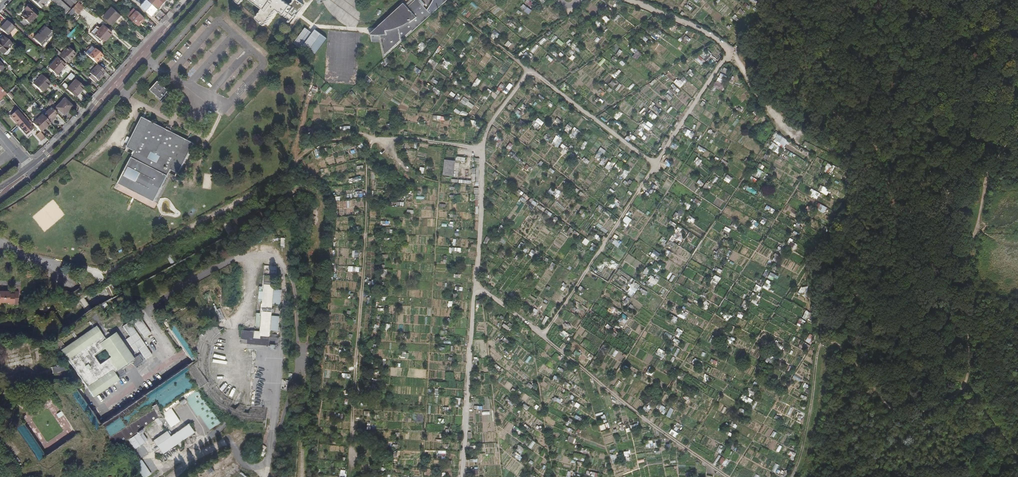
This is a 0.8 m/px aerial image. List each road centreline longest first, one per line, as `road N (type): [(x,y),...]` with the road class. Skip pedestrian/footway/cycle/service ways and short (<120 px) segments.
road 1 (track): [(463,476),(486,137),(531,70)]
road 2 (track): [(531,70),(656,165),(728,52)]
road 3 (track): [(475,284),(543,336),(656,165)]
road 4 (secondary): [(37,174),(200,0)]
road 5 (track): [(543,336),(727,476)]
road 6 (secondary): [(189,0),(31,166)]
road 7 (track): [(728,52),(795,142),(844,170)]
road 8 (track): [(791,476),(823,339)]

